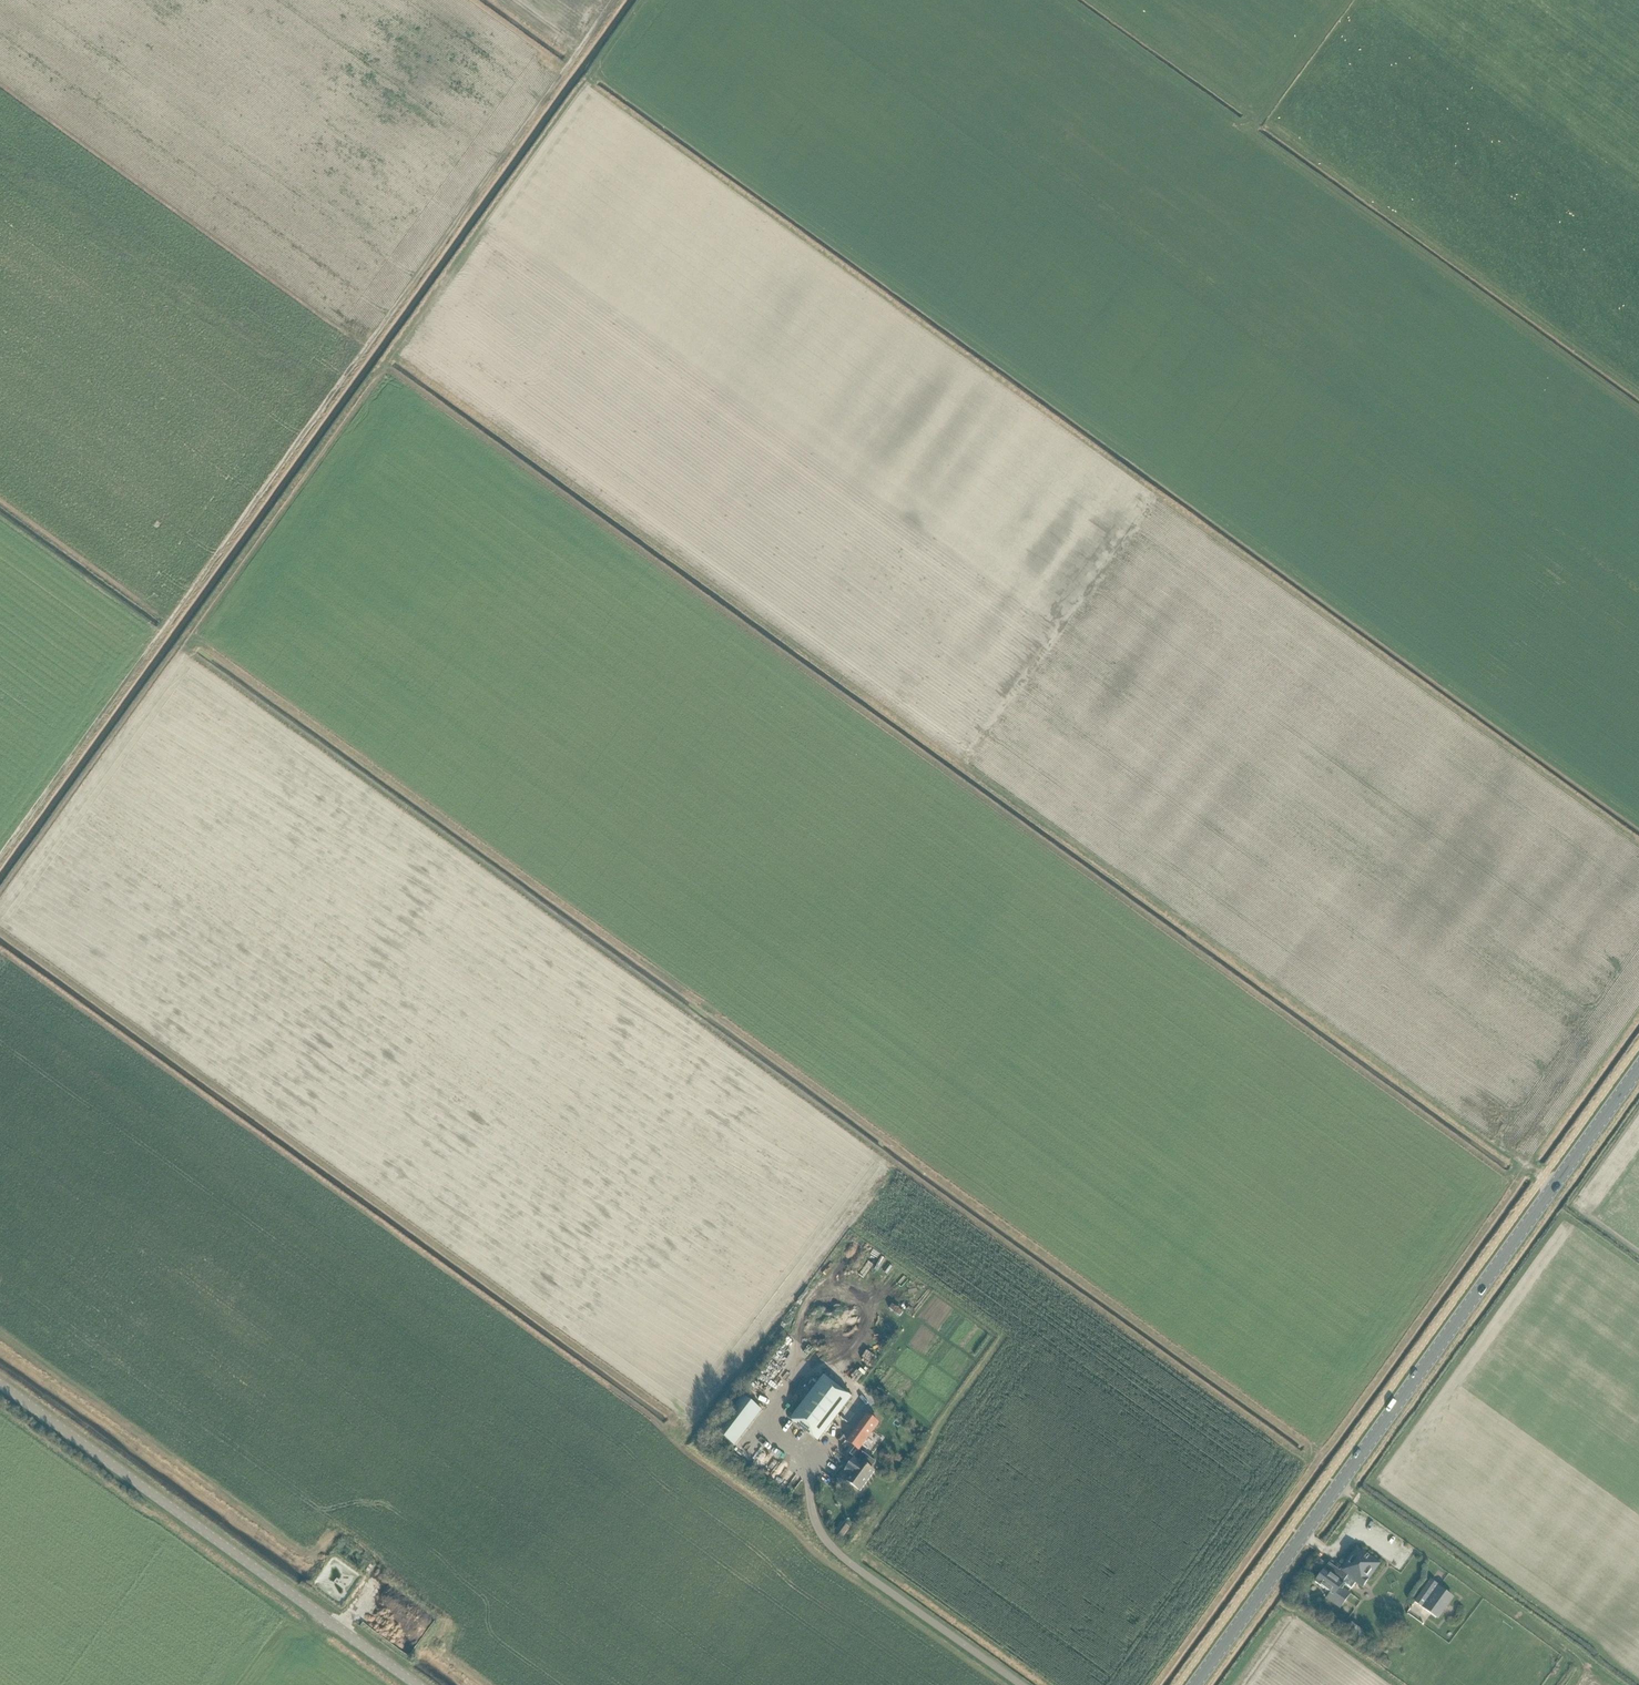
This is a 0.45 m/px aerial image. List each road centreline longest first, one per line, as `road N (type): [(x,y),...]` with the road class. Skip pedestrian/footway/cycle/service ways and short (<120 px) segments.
road 1 (tertiary): [(1196,1684),(1638,1070)]
road 2 (unclassified): [(418,1684),(0,1384)]

